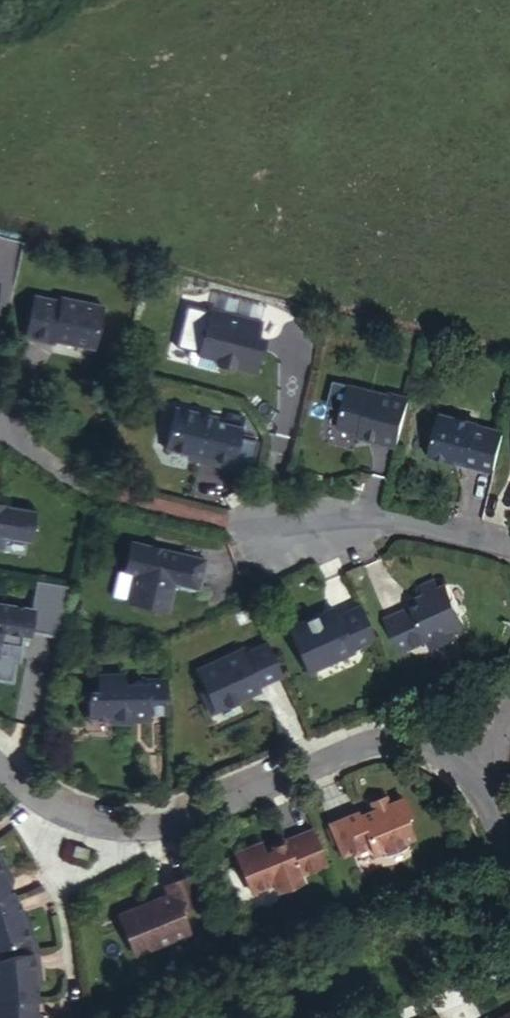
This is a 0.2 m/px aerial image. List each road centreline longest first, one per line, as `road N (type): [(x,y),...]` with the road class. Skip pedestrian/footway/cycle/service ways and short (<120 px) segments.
road 1 (residential): [(0,769),(40,804),(82,821),(136,828),(172,821),(370,740),(483,761)]
road 2 (residential): [(509,550),(391,519),(232,522)]

